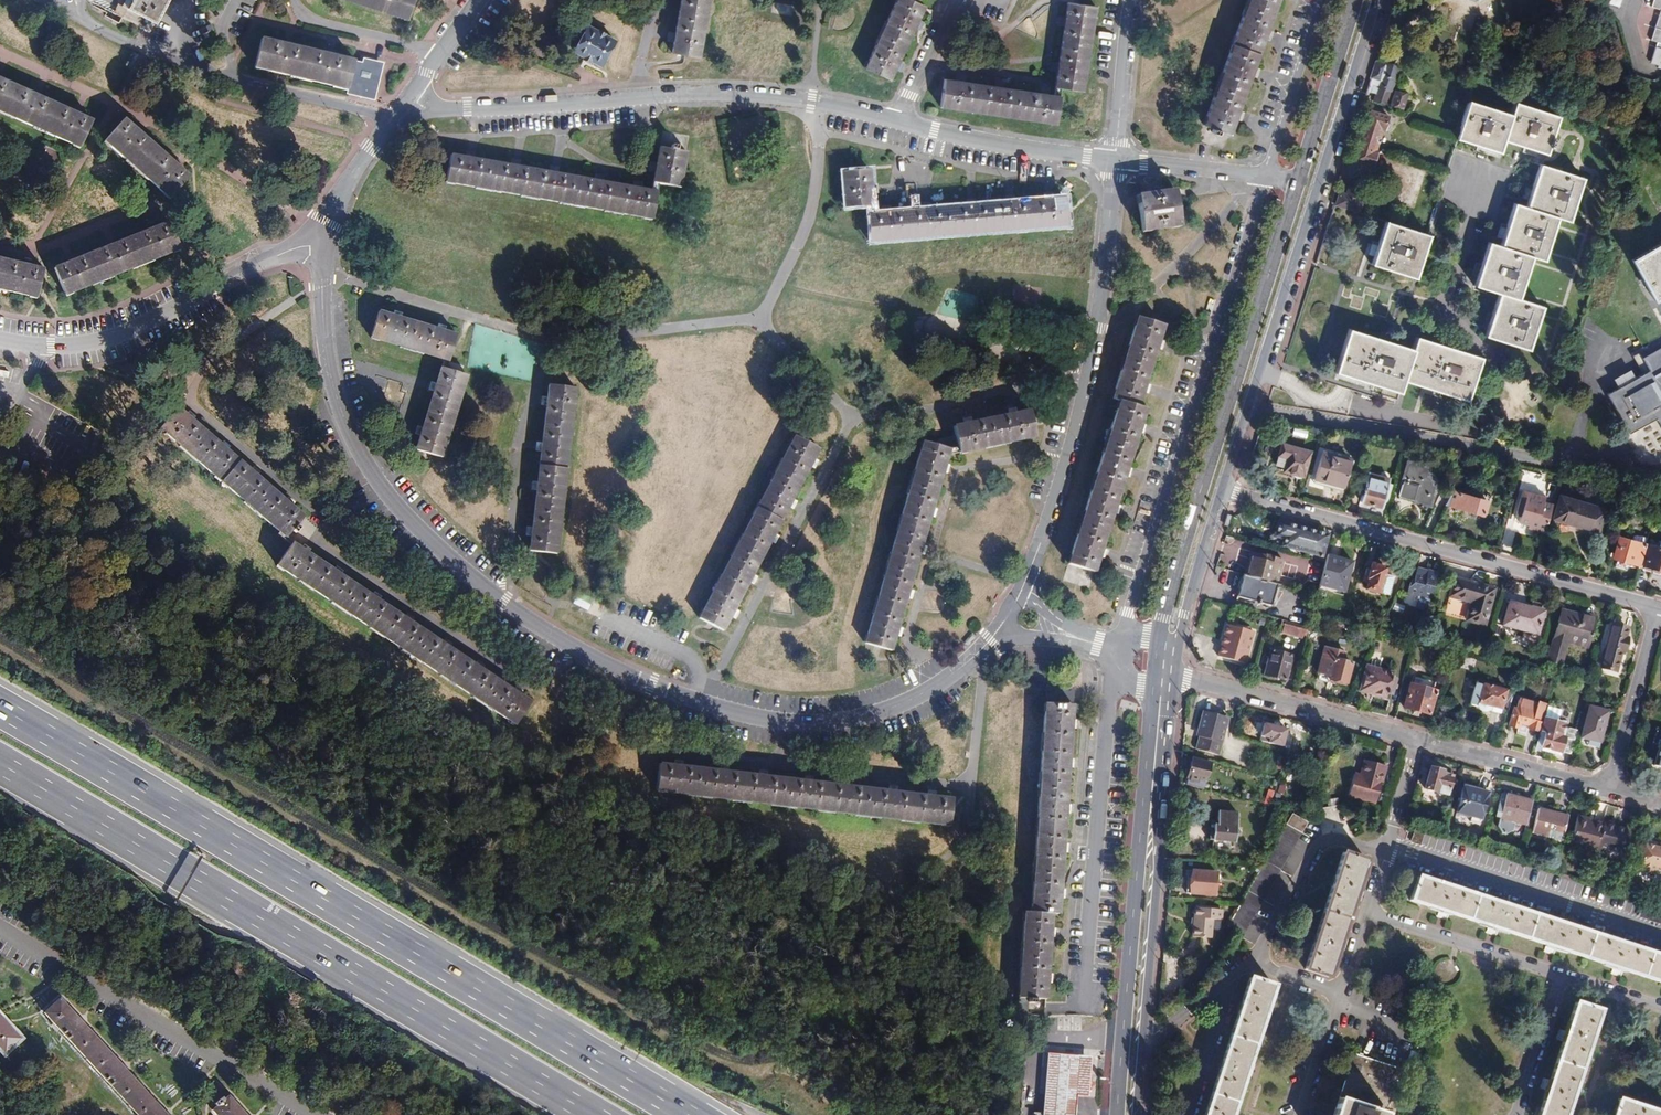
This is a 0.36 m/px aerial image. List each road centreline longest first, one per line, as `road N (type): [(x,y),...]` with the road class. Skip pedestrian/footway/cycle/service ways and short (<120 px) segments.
road 1 (residential): [(314,244),(336,396),(376,483),(499,604),(586,655),(724,711),(845,721),(933,686),(1001,627)]
road 2 (motorway): [(696,1114),(0,701)]
road 3 (residential): [(1112,160),(809,104),(709,94),(399,114)]
road 4 (motorway): [(0,764),(593,1114)]
road 5 (secondary): [(1224,492),(1378,0)]
road 6 (residential): [(1118,650),(1263,179)]
road 7 (secondary): [(1295,186),(1156,639)]
road 8 (residential): [(1659,606),(1224,492)]
road 9 (residential): [(1022,590),(1093,346),(1112,160)]
road 10 (secondary): [(1151,684),(1117,1114)]
road 11 (secondary): [(1141,1053),(1171,683)]
road 12 (residential): [(1079,1012),(1107,693),(1118,650)]
road 13 (residential): [(0,926),(312,1114)]
road 14 (residential): [(314,244),(224,279),(141,330),(86,347),(0,341)]
road 15 (residential): [(1660,1011),(1363,913)]
road 16 (residential): [(1381,859),(1660,949)]
road 17 (unclassified): [(1171,683),(1202,684),(1413,739)]
road 18 (track): [(1263,179),(1093,346)]
road 19 (residential): [(1381,859),(1323,839),(1245,967)]
road 20 (secondary): [(1354,0),(1295,186)]
road 21 (residential): [(1659,606),(1609,789)]
road 22 (residential): [(1263,179),(1319,0)]
road 23 (unclassified): [(1433,744),(1609,789)]
road 24 (residential): [(395,119),(235,82)]
road 25 (residential): [(1112,160),(1130,0)]
road 26 (residential): [(295,0),(312,18),(421,47),(438,59)]
road 27 (secondary): [(1177,643),(1224,492)]
road 28 (residential): [(1263,179),(1112,160)]
road 29 (residential): [(182,64),(45,0)]
road 30 (unclassified): [(395,119),(314,244)]
road 31 (residential): [(1187,1114),(1232,978)]
road 32 (residential): [(1381,859),(1413,739)]
road 33 (residential): [(1296,1114),(1335,999)]

